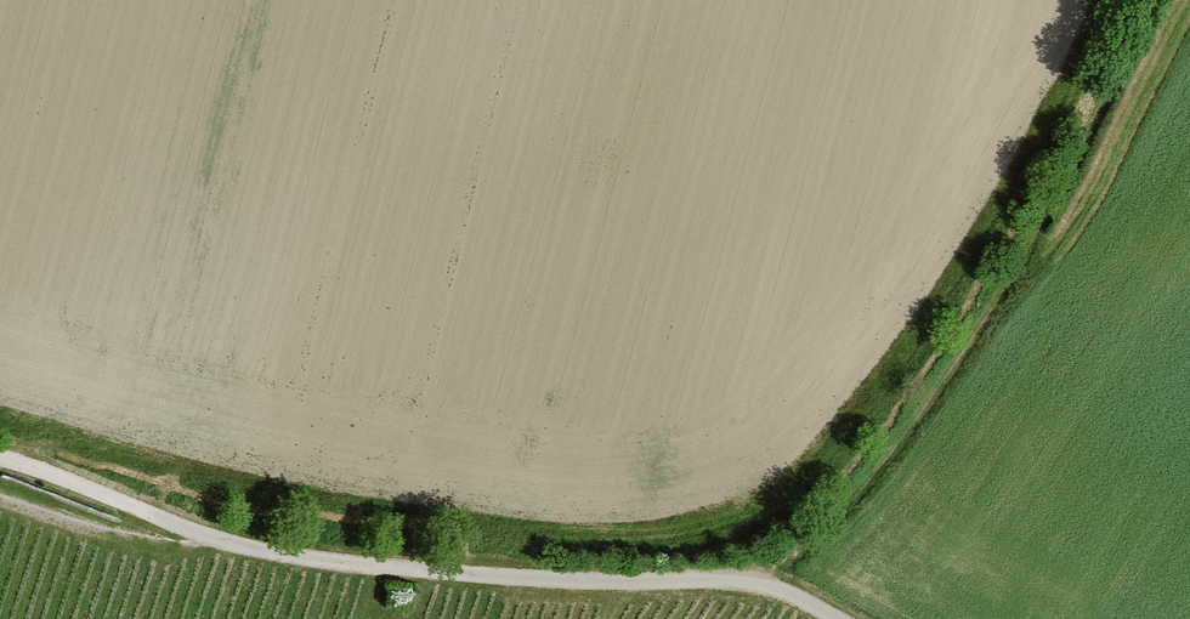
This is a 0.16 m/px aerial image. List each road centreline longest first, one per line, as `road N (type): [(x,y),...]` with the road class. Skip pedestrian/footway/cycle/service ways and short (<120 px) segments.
road 1 (track): [(752,579),(843,511),(919,417),(1042,225),(1155,0)]
road 2 (track): [(153,515),(237,545),(333,562),(538,576),(752,579),(838,618)]
road 3 (track): [(0,413),(225,476),(362,502)]
road 4 (track): [(463,573),(527,535),(718,531),(771,510)]
road 5 (track): [(0,495),(143,536),(153,515)]
road 6 (track): [(0,457),(153,515)]

